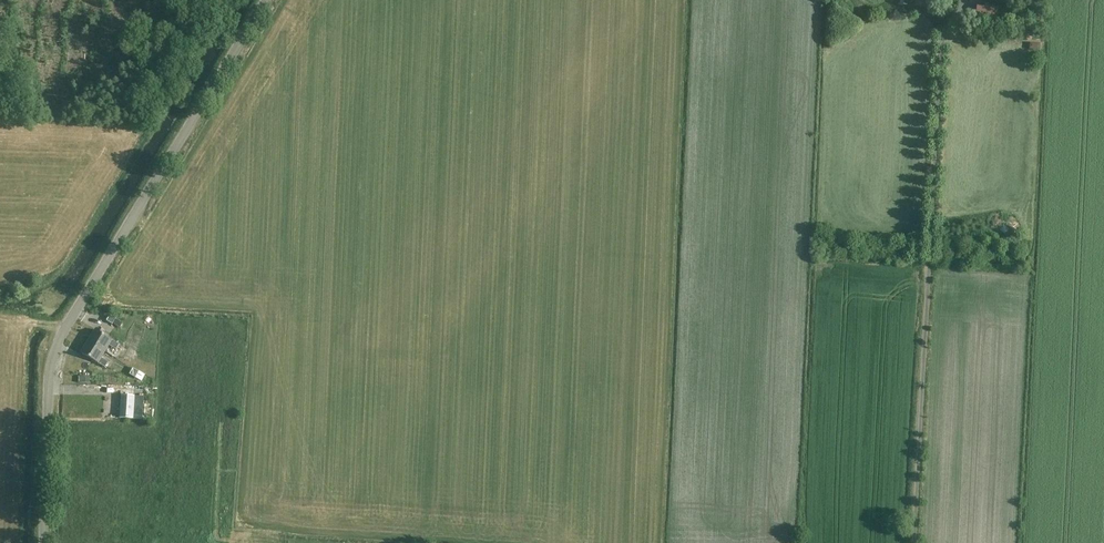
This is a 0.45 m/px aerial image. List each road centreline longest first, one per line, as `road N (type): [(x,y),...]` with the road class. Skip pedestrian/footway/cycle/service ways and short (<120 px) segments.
road 1 (unclassified): [(44,542),(49,371),(60,339),(266,0)]
road 2 (track): [(915,542),(941,41),(971,0)]

